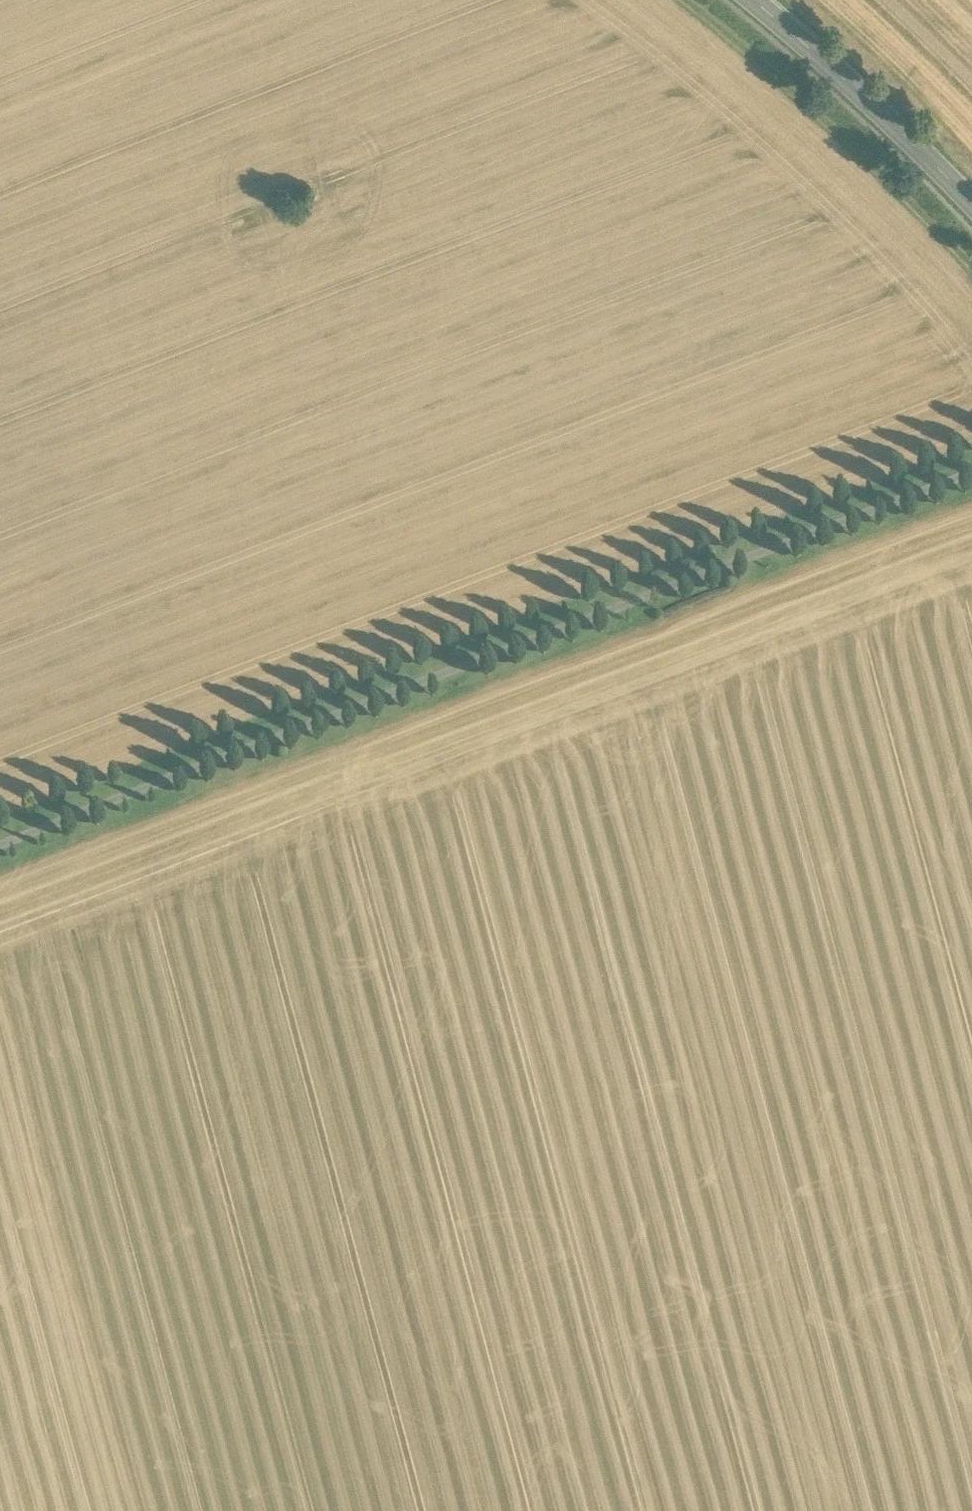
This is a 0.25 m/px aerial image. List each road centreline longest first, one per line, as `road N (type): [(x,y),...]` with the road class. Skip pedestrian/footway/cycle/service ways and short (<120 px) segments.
road 1 (track): [(971,273),(860,159),(675,0)]
road 2 (tertiary): [(971,212),(748,0)]

